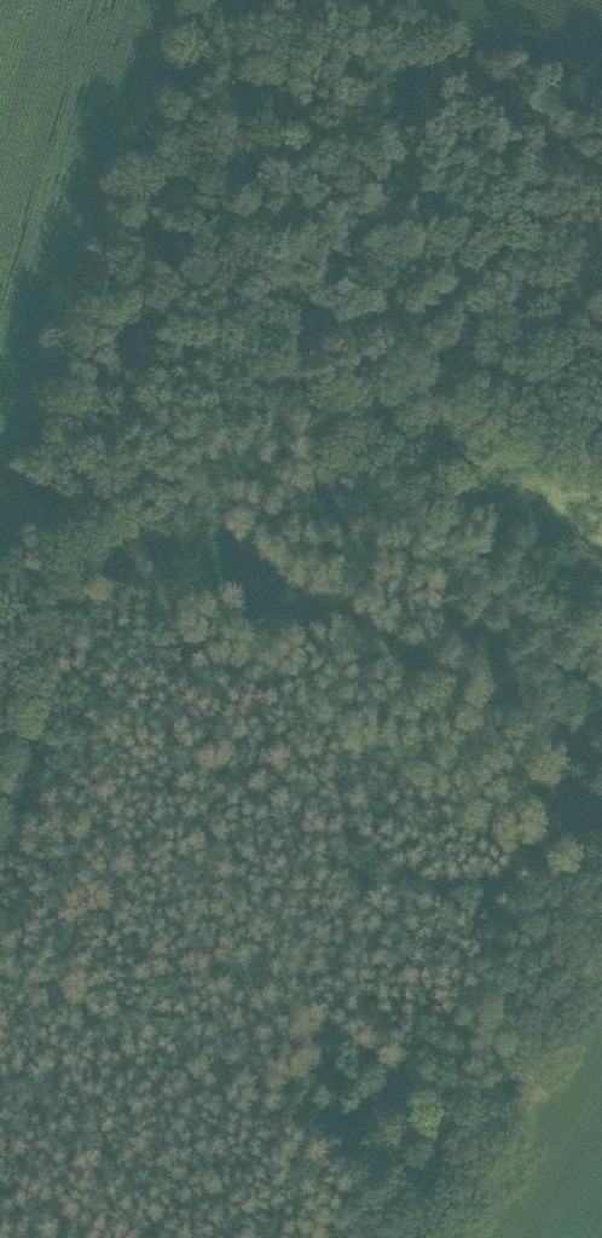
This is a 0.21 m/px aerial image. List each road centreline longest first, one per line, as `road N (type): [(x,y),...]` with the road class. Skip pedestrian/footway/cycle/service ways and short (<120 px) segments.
road 1 (track): [(415,1237),(601,923)]

